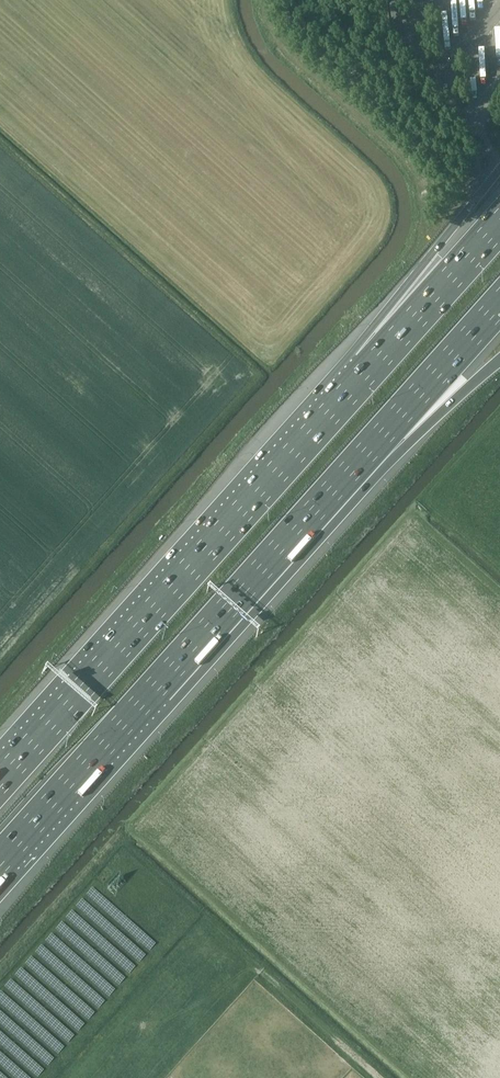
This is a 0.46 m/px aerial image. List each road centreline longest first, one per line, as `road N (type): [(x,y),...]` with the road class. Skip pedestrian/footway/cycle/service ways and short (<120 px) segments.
road 1 (motorway): [(0,861),(385,431)]
road 2 (motorway): [(372,367),(0,782)]
road 3 (motorway): [(492,180),(434,251),(372,367)]
road 4 (motorway): [(499,224),(372,367)]
road 5 (motorway): [(385,431),(499,302)]
road 6 (motorway): [(385,431),(471,385),(499,359)]

